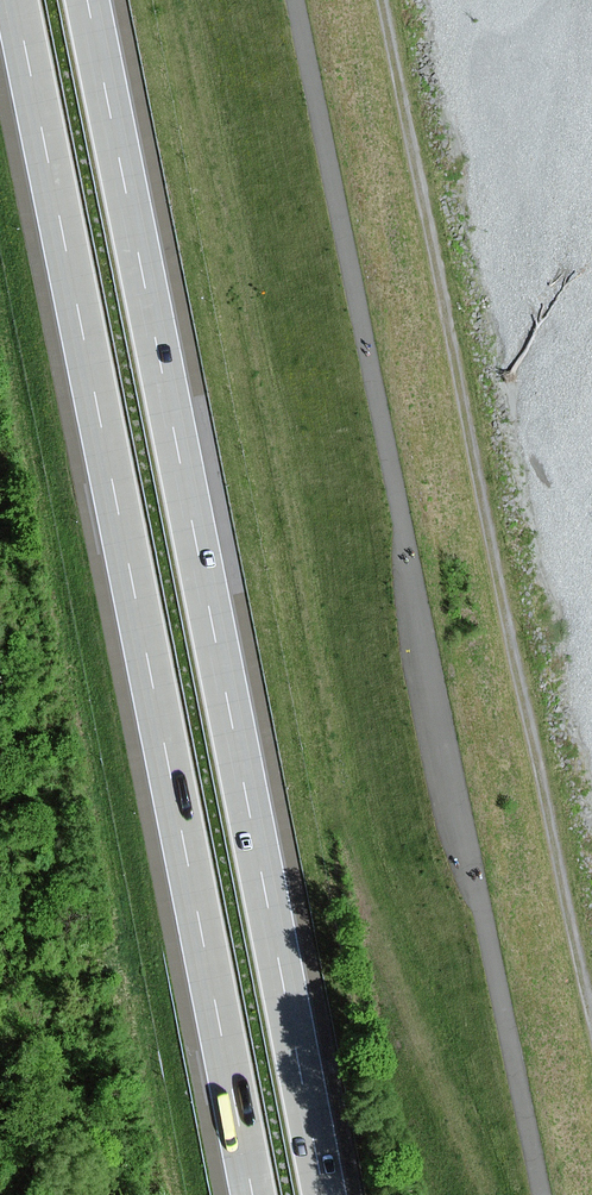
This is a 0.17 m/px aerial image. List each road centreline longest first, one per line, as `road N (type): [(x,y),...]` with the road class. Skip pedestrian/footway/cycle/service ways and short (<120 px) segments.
road 1 (track): [(296,0),(541,1194)]
road 2 (motorway): [(15,0),(251,1194)]
road 3 (motorway): [(321,1194),(85,0)]
road 4 (track): [(382,0),(591,1002)]

